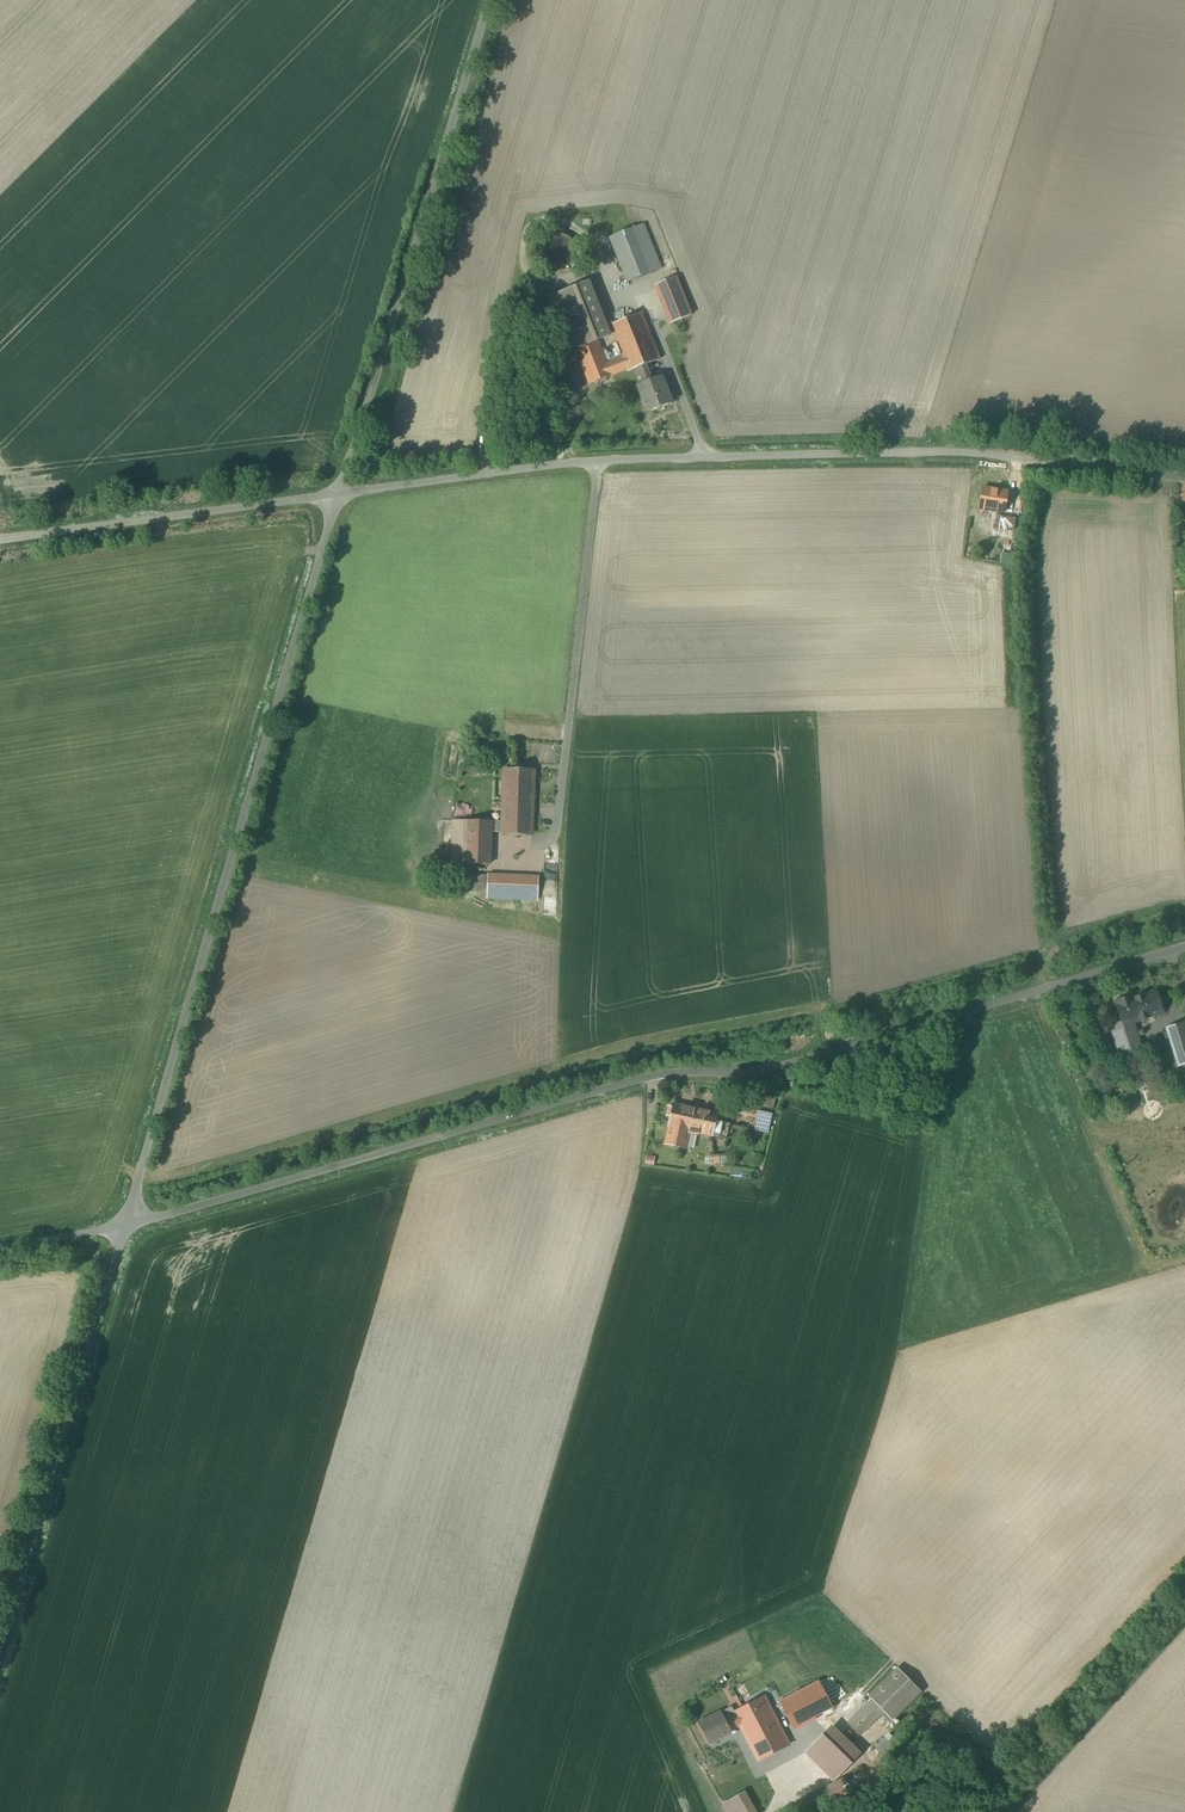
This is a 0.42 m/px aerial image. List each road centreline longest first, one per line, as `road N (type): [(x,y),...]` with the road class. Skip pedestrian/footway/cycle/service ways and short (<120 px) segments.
road 1 (unclassified): [(1184,941),(785,1059),(638,1074),(126,1224)]
road 2 (unclassified): [(1184,479),(1026,459),(885,453),(566,464),(339,497)]
road 3 (unclassified): [(339,497),(126,1224)]
road 4 (unclassified): [(487,0),(339,497)]
road 5 (unclassified): [(126,1224),(0,1646)]
road 6 (unclassified): [(339,497),(0,540)]
road 7 (unclassified): [(126,1224),(0,1246)]

